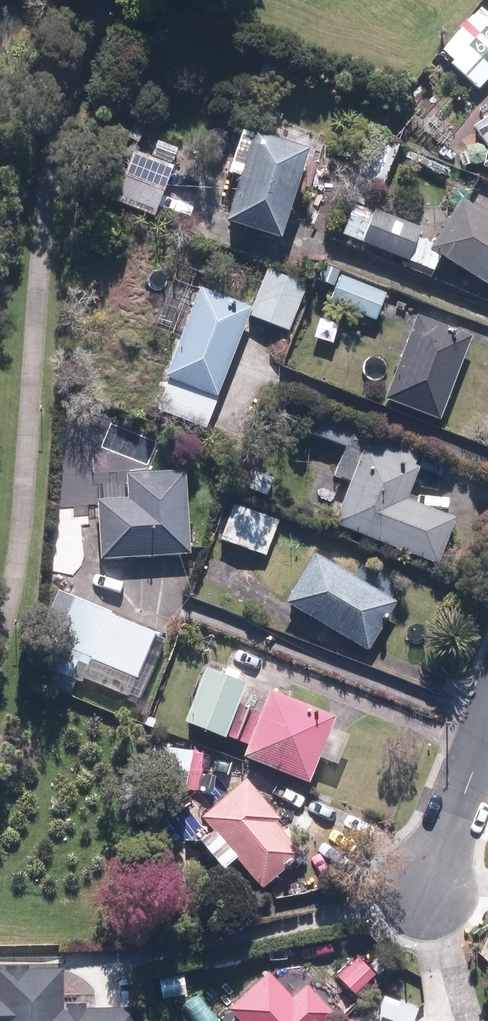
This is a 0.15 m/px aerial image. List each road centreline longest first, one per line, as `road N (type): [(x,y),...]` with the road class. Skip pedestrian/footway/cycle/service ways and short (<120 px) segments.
road 1 (residential): [(487,730),(426,883)]

